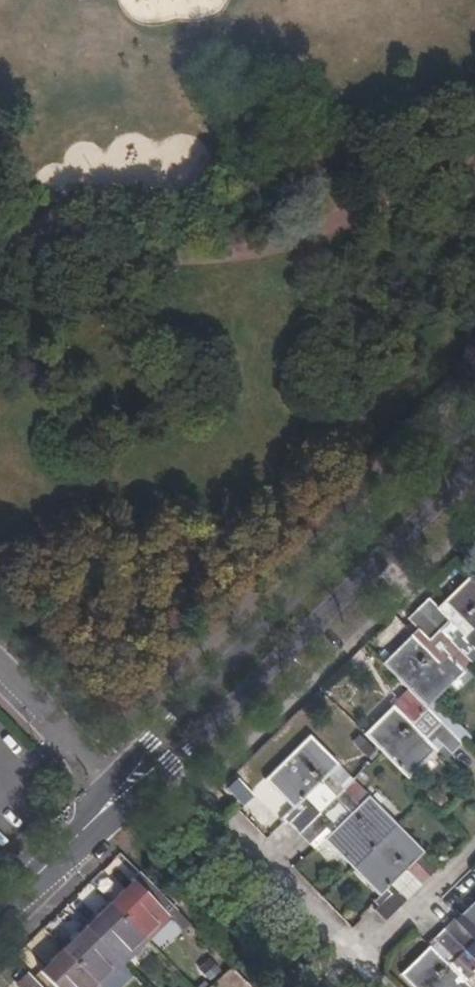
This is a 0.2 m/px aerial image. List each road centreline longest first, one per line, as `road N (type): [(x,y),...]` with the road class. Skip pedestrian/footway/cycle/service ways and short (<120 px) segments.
road 1 (residential): [(474,424),(107,784)]
road 2 (residential): [(127,812),(474,471)]
road 3 (residential): [(107,784),(0,676)]

